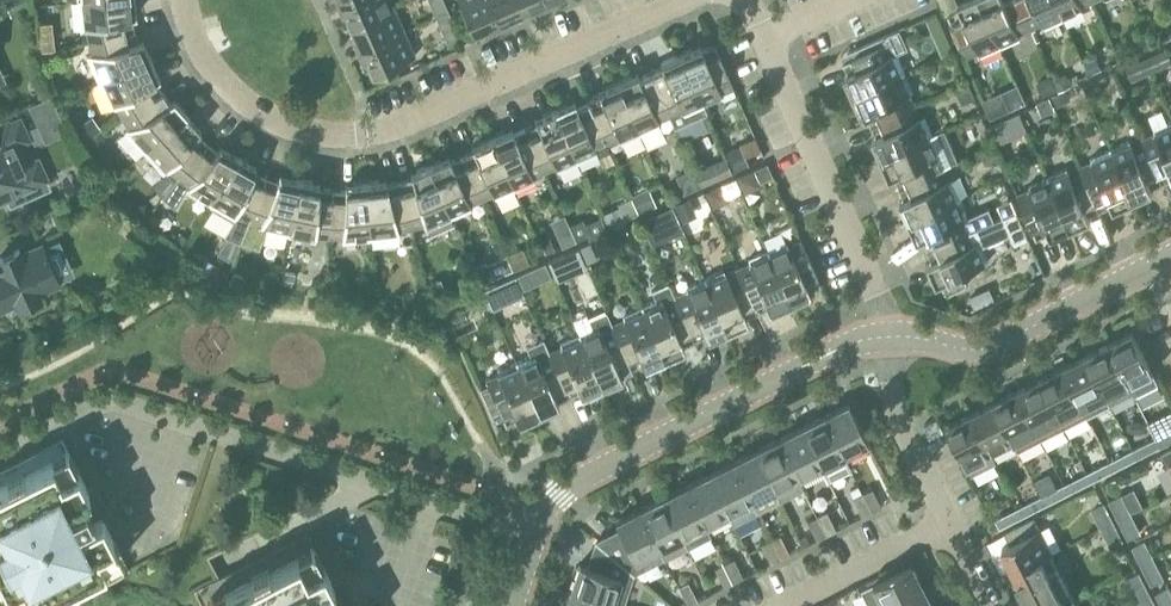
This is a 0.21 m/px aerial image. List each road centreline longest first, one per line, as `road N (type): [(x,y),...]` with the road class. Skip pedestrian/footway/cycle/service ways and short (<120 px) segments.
road 1 (residential): [(691,0),(391,128),(346,136),(297,130),(251,109),(213,73),(190,31),(187,0)]
road 2 (unclassified): [(515,605),(537,540),(576,486),(890,340)]
road 3 (residential): [(890,340),(767,47)]
road 4 (unclassified): [(890,340),(994,341),(1161,262)]
road 5 (residential): [(957,531),(897,416),(890,340)]
road 6 (residential): [(795,605),(957,531)]

